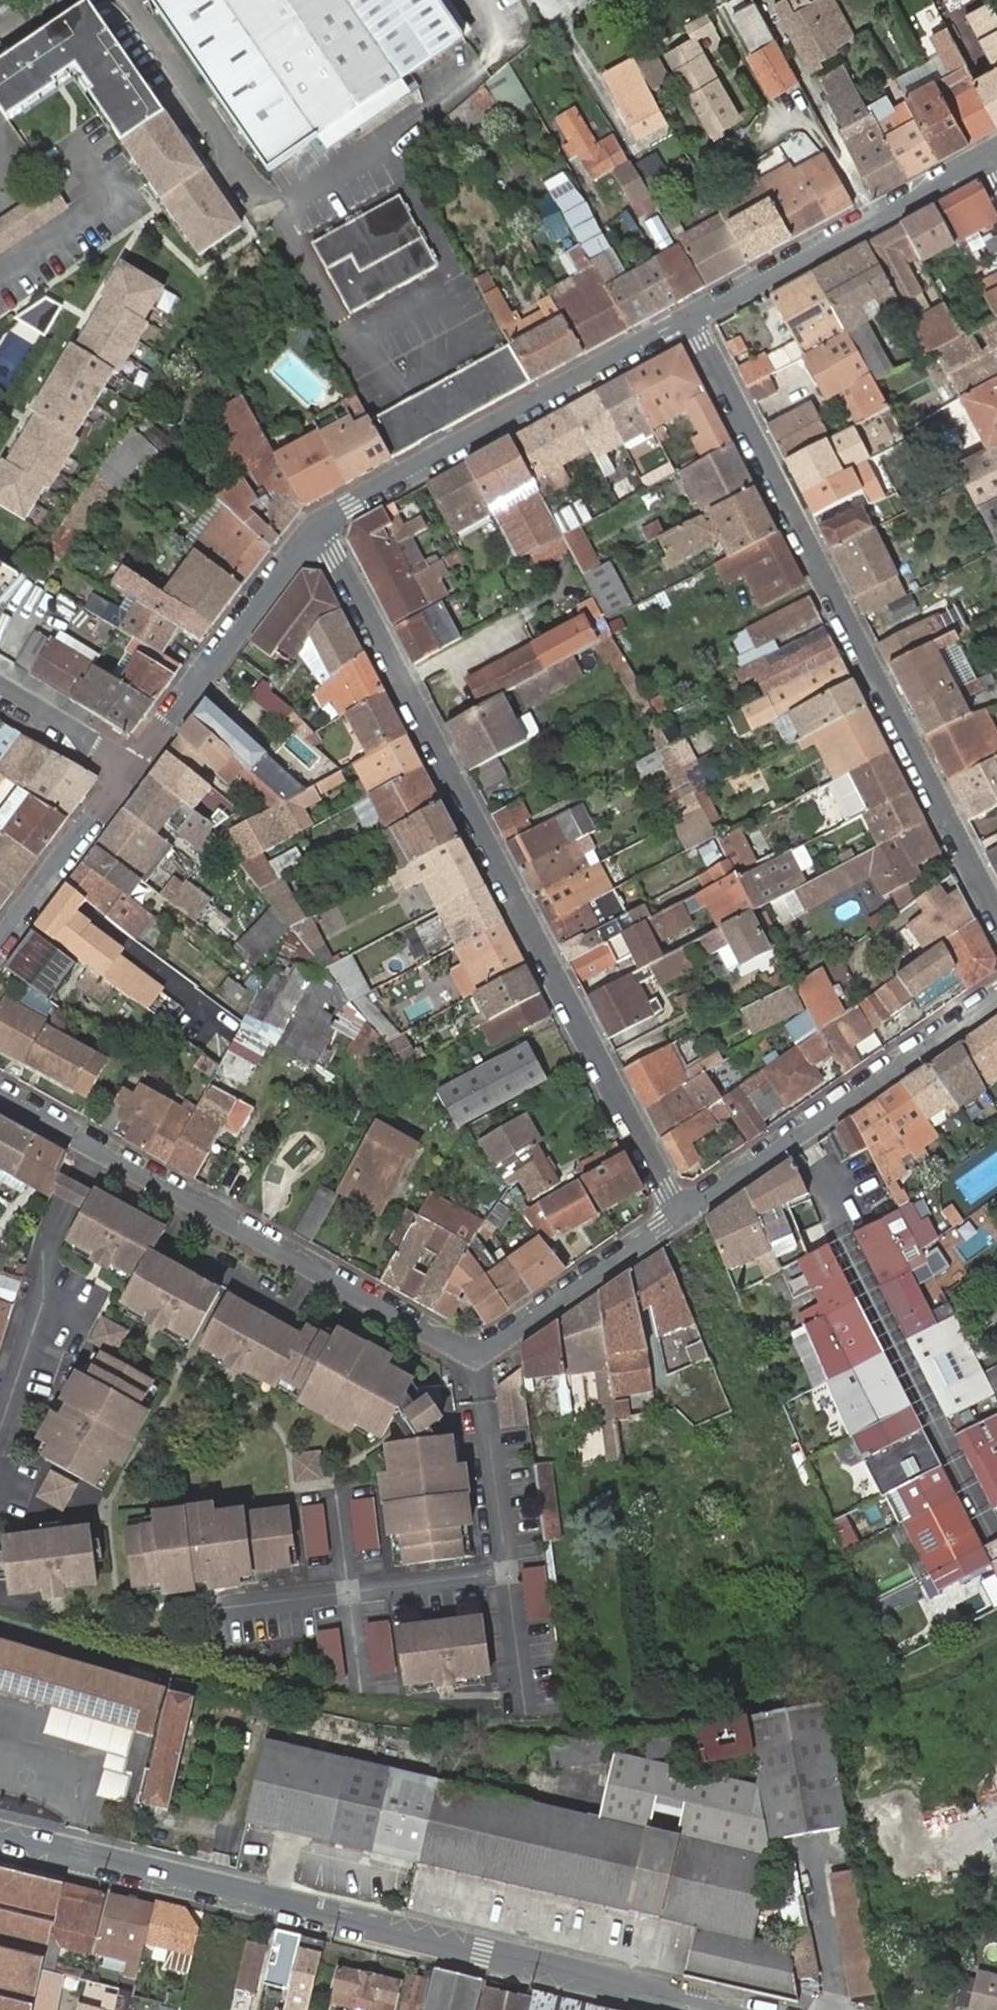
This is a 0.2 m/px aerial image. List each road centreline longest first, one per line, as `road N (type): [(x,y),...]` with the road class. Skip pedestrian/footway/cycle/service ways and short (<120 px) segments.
road 1 (residential): [(0,1090),(477,1353),(680,1219)]
road 2 (residential): [(312,533),(334,557),(680,1219)]
road 3 (residential): [(0,1833),(711,2009)]
road 4 (residential): [(692,319),(996,913)]
road 5 (residential): [(692,319),(349,501),(312,533)]
road 6 (residential): [(680,1219),(996,991)]
road 7 (residential): [(992,156),(692,319)]
road 8 (residential): [(312,533),(126,769)]
road 9 (residential): [(126,769),(0,939)]
road 10 (residential): [(126,769),(0,688)]

